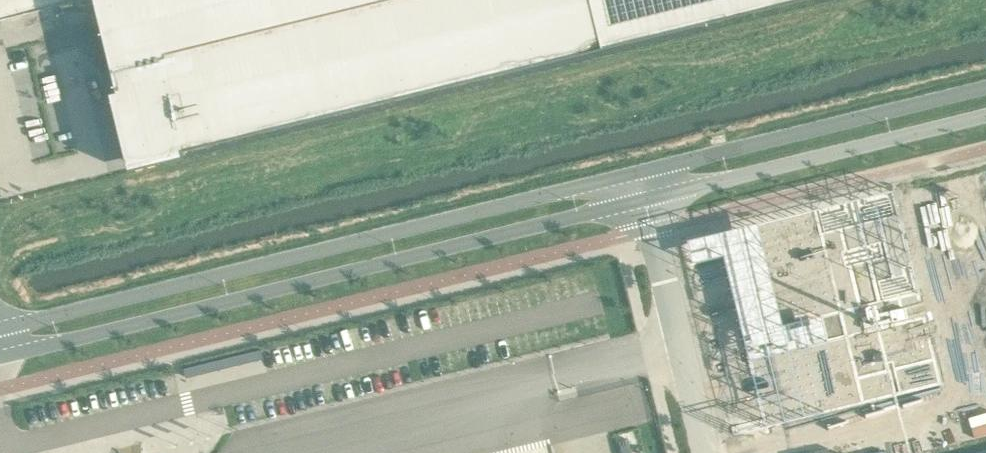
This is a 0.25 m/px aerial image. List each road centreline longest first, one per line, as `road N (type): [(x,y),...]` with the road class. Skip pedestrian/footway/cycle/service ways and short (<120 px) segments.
road 1 (unclassified): [(0,355),(641,201)]
road 2 (unclassified): [(634,175),(0,327)]
road 3 (unclassified): [(985,86),(634,175)]
road 4 (unclassified): [(641,201),(985,114)]
road 5 (unclassified): [(641,201),(705,452)]

